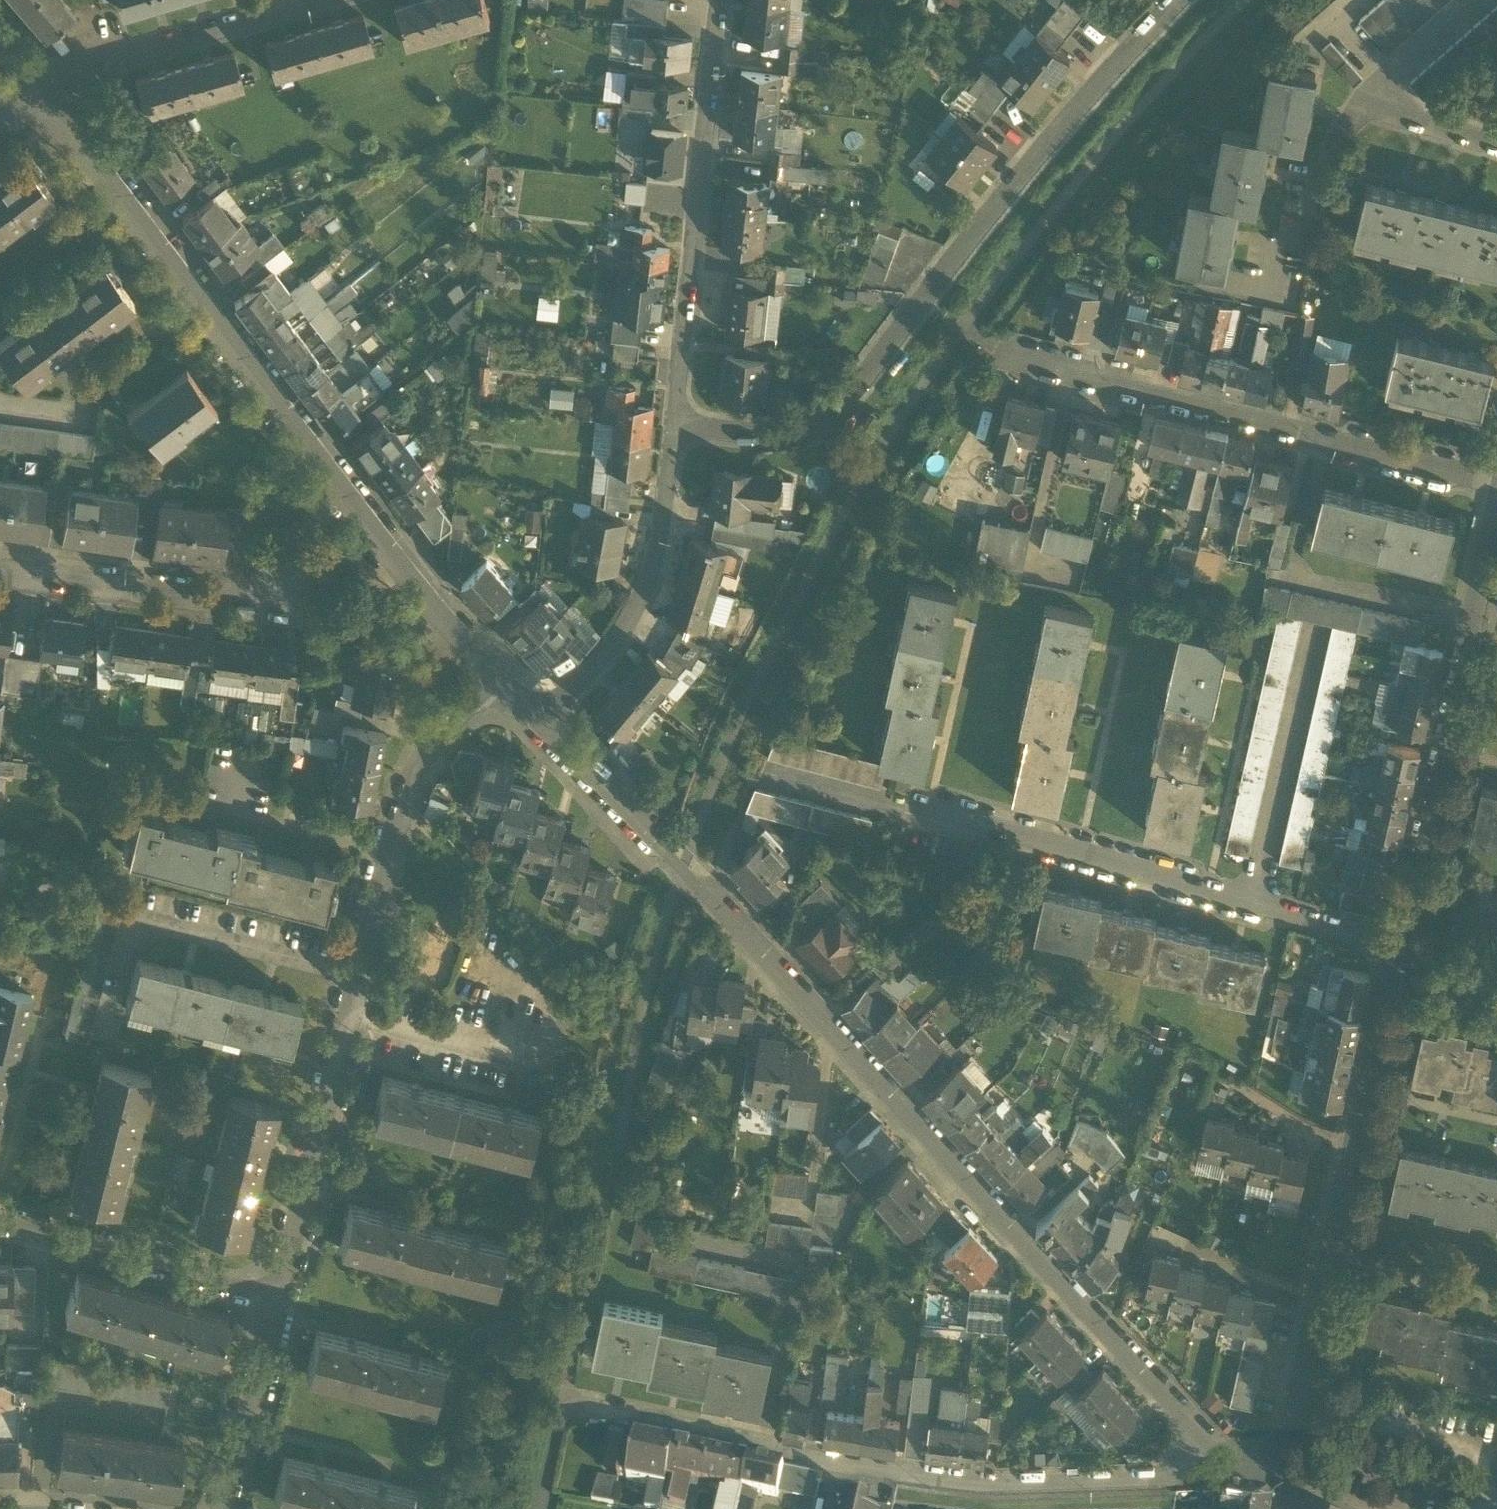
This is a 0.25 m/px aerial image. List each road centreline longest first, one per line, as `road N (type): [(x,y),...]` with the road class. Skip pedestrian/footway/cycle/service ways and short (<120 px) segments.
road 1 (residential): [(543,720),(686,863),(1240,1476)]
road 2 (residential): [(35,97),(370,531),(507,680)]
road 3 (residential): [(1174,0),(849,396),(805,424),(757,435),(676,430)]
road 4 (residential): [(564,1400),(892,1475),(1021,1485),(1240,1476)]
road 5 (residential): [(279,1305),(390,838),(422,753),(507,680)]
road 6 (residential): [(1292,1486),(1410,945)]
road 7 (residential): [(1410,945),(926,815)]
road 8 (residential): [(1012,353),(1496,482)]
road 9 (residential): [(676,430),(723,0)]
road 10 (residential): [(1410,945),(1496,529)]
road 11 (residential): [(543,720),(625,636),(652,573),(676,430)]
road 12 (residential): [(1496,142),(1379,99),(1329,146),(1305,244)]
road 13 (residential): [(0,1219),(279,1305)]
road 14 (residential): [(35,97),(117,55),(305,0)]
road 15 (residential): [(265,602),(0,566)]
road 16 (residential): [(226,1508),(279,1305)]

